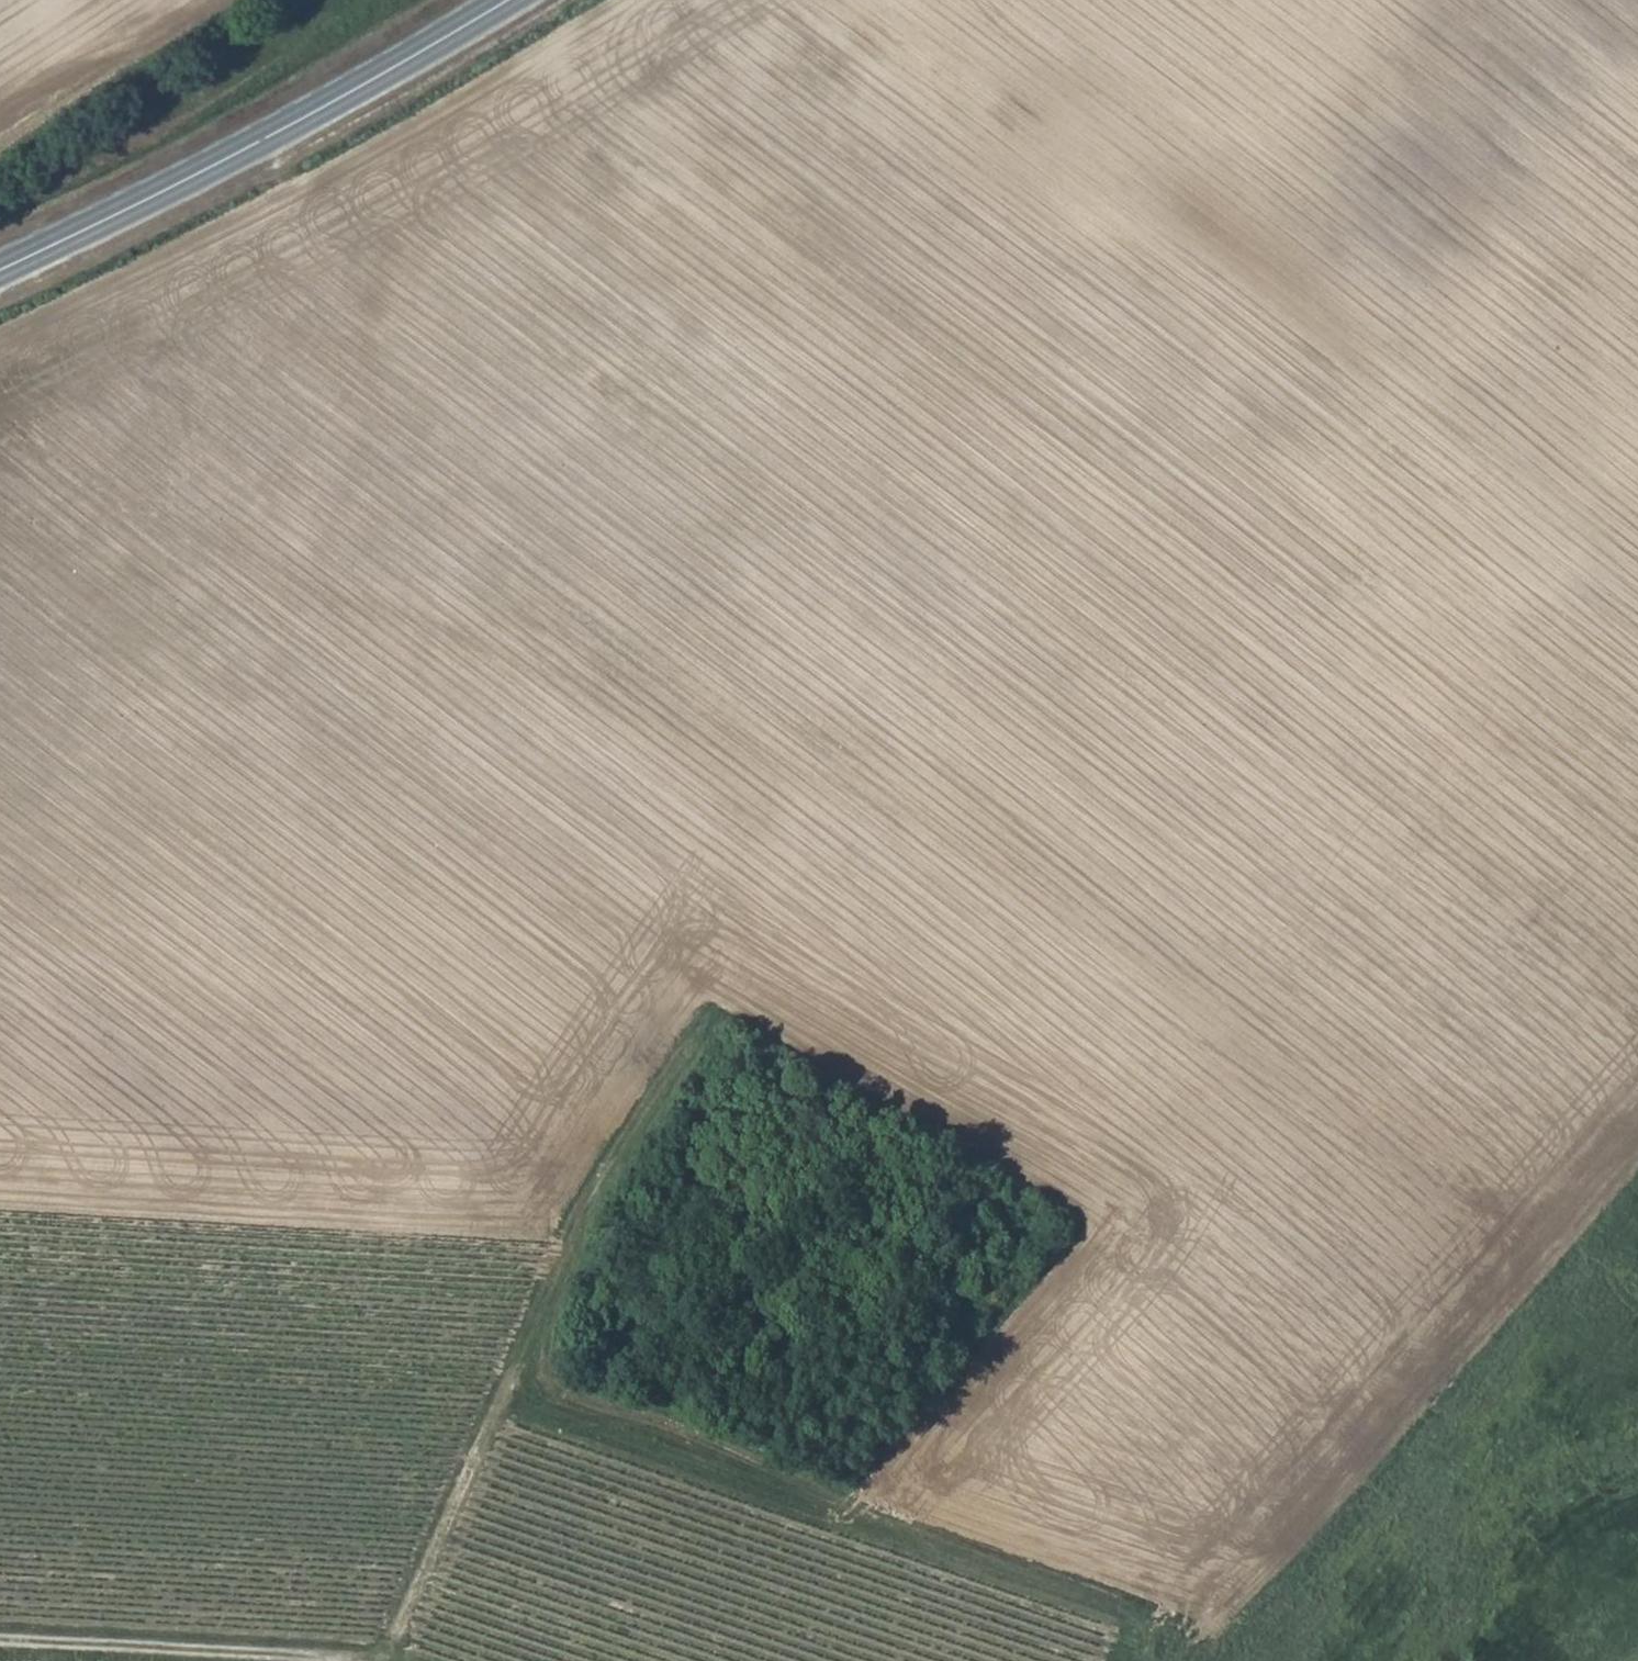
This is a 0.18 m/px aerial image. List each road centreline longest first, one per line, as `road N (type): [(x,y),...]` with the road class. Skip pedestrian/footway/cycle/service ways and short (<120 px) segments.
road 1 (tertiary): [(497,0),(168,188),(0,268)]
road 2 (track): [(389,1660),(544,1298)]
road 3 (track): [(323,1660),(0,1643)]

